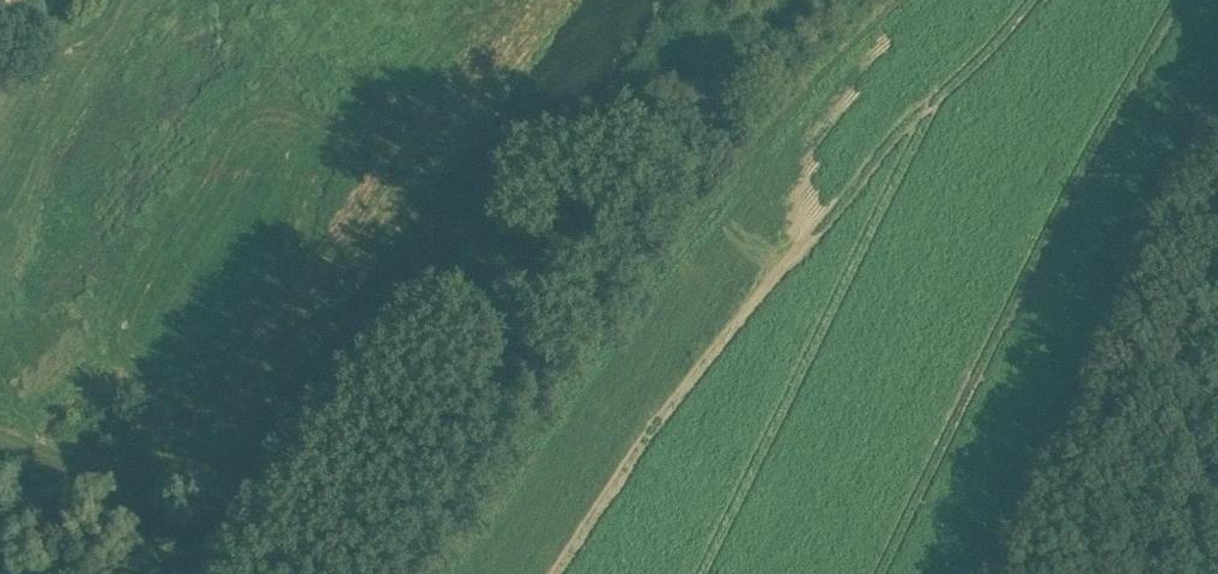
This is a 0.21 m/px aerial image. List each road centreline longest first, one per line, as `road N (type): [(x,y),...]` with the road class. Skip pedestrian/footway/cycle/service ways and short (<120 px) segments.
road 1 (track): [(0,133),(86,0)]

